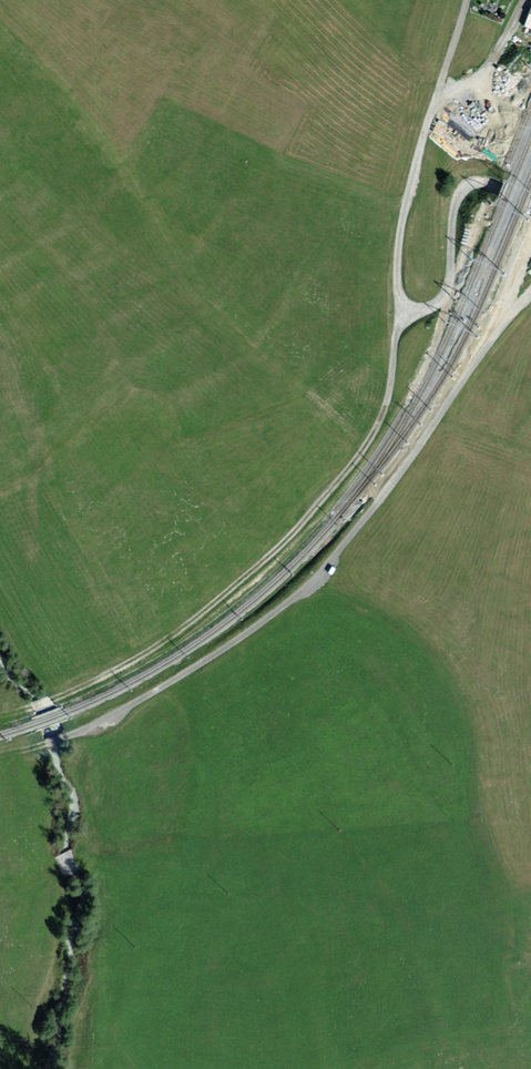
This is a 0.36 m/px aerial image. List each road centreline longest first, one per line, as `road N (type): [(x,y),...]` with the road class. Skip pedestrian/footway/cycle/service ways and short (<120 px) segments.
road 1 (track): [(530,292),(315,580),(186,672),(36,748)]
road 2 (track): [(405,309),(381,417),(300,526),(174,633),(52,699)]
road 3 (residential): [(466,0),(402,222),(398,284),(405,309)]
road 4 (track): [(405,309),(424,310),(446,291),(464,188),(485,183),(530,201)]
road 5 (track): [(524,177),(496,171),(530,79)]

